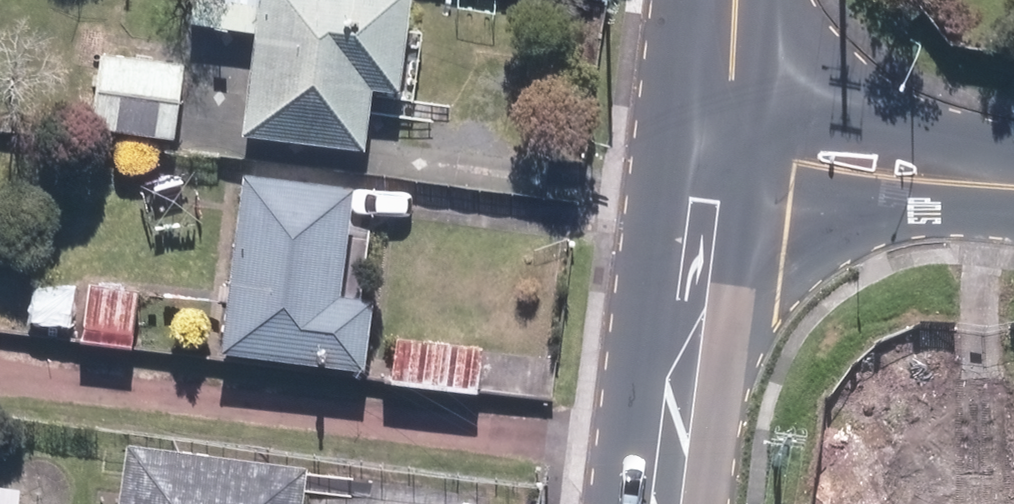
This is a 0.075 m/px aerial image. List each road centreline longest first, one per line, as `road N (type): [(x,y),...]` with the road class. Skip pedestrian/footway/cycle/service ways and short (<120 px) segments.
road 1 (secondary): [(722,189),(671,503)]
road 2 (secondary): [(735,105),(930,131),(983,184)]
road 3 (secondary): [(983,184),(911,212),(722,189)]

